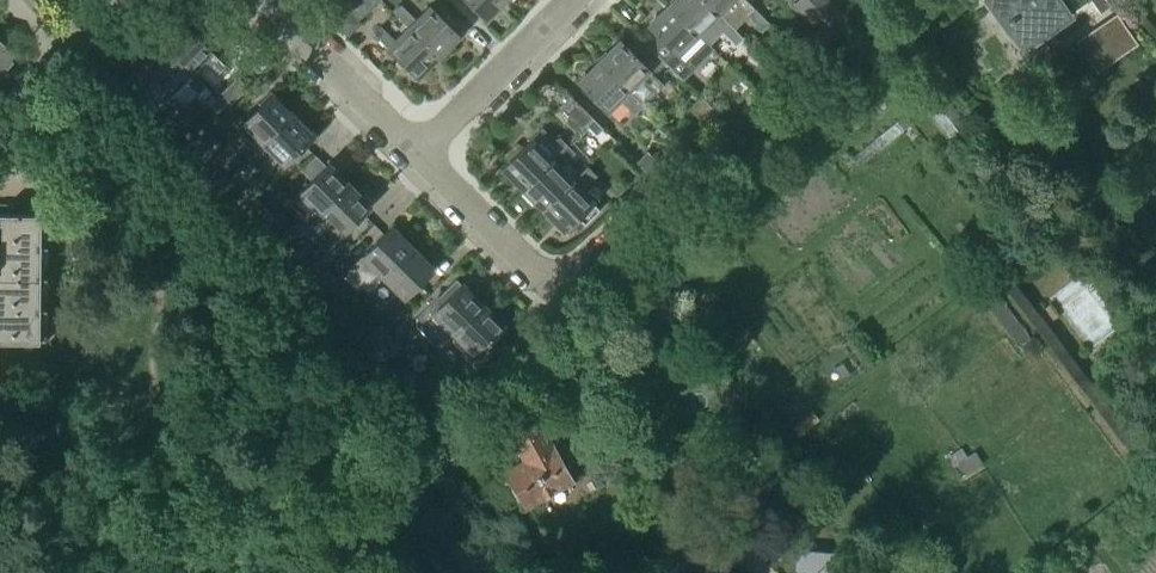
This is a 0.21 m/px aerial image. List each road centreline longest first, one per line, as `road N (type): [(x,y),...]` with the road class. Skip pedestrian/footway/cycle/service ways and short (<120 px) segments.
road 1 (residential): [(620,232),(552,294),(417,154)]
road 2 (residential): [(417,154),(575,0)]
road 3 (residential): [(417,154),(264,0)]

